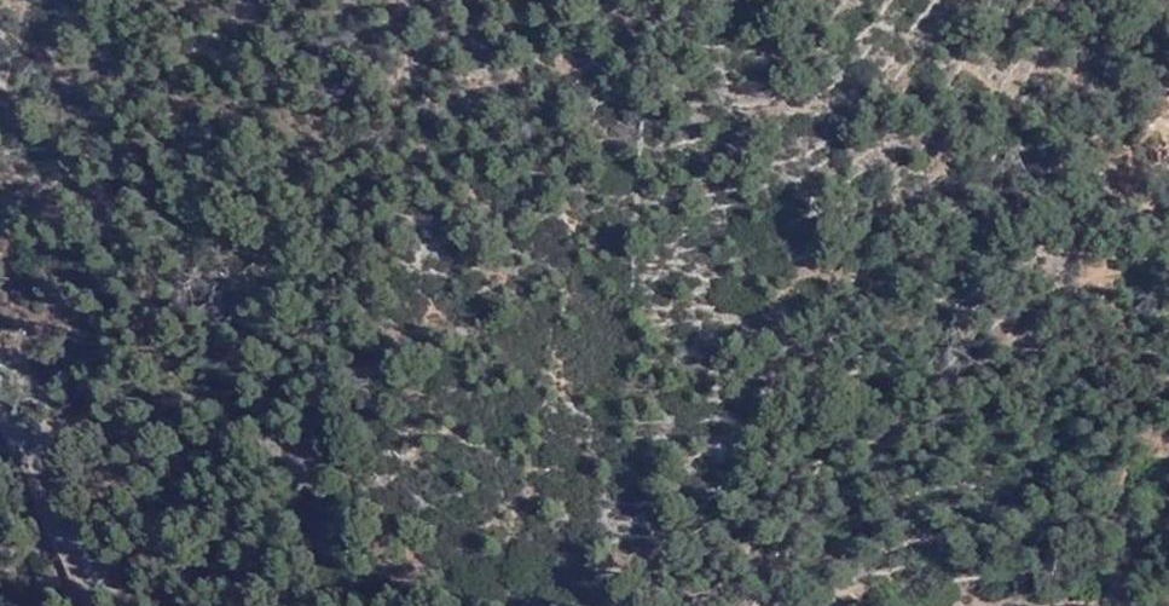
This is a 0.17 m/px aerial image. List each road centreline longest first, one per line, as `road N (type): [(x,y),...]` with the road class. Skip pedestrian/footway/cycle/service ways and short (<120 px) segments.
road 1 (unclassified): [(94,605),(0,402)]

